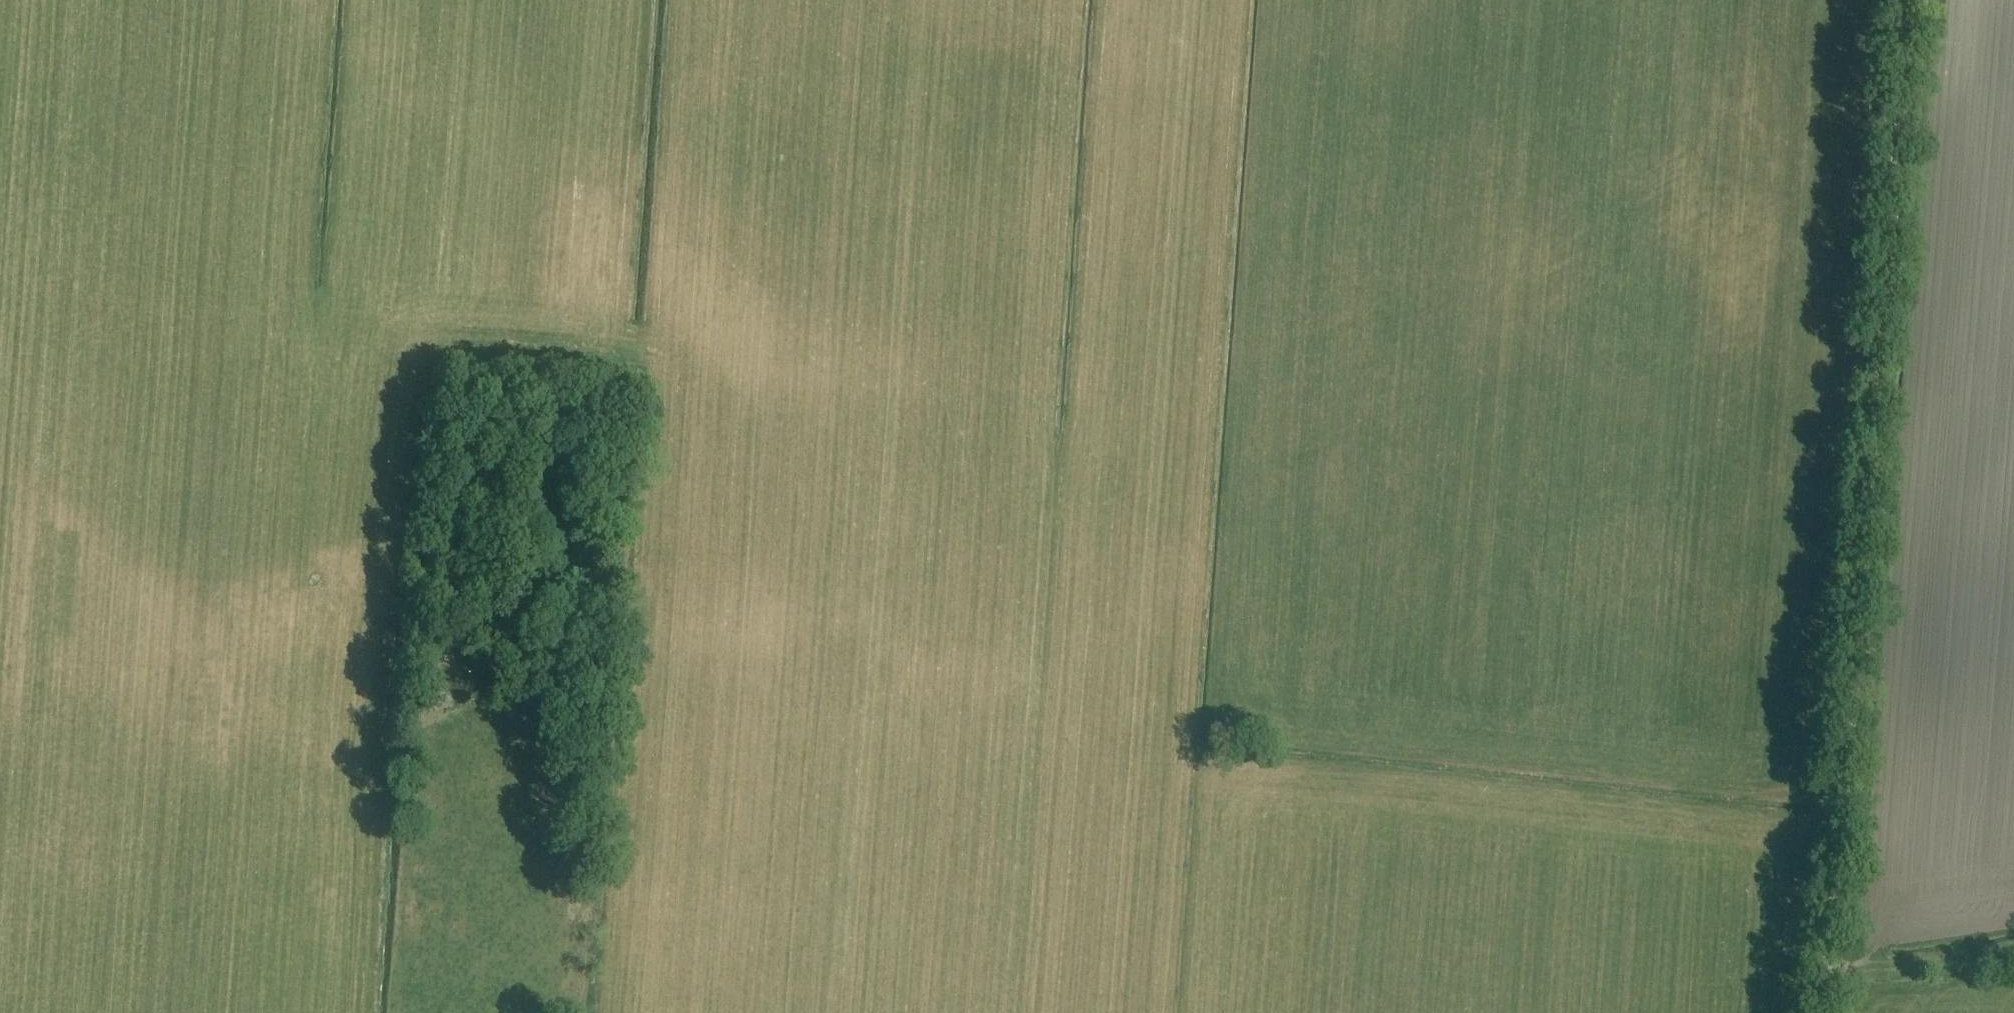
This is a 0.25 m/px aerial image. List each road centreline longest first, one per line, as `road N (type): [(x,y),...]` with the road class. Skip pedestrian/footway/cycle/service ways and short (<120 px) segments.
road 1 (track): [(1822,1012),(1908,0)]

